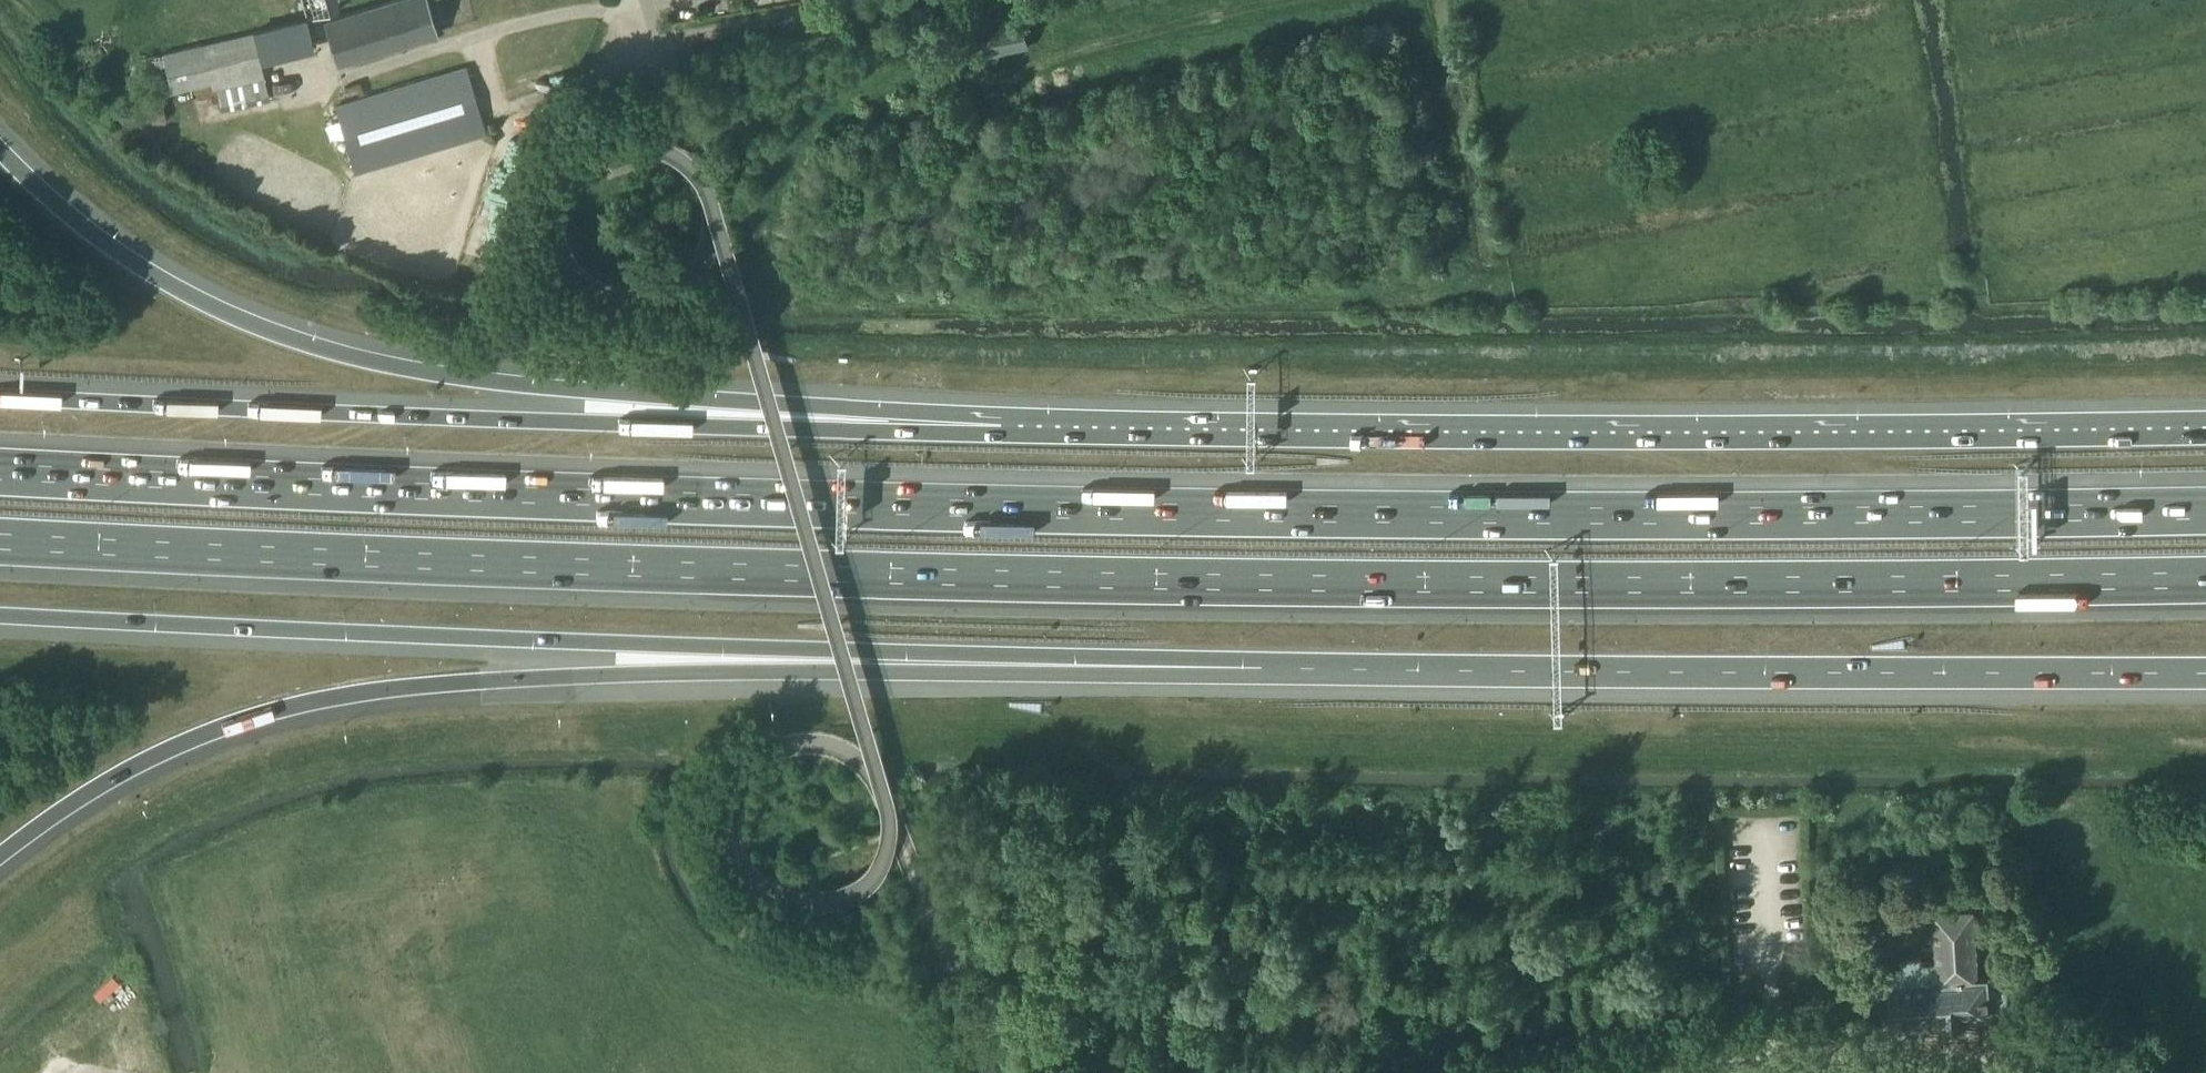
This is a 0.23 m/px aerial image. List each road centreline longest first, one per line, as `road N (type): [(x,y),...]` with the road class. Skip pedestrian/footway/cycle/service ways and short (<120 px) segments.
road 1 (motorway): [(2205,511),(1438,516),(902,508),(0,473)]
road 2 (motorway): [(0,541),(1059,580),(2205,579)]
road 3 (motorway): [(0,857),(172,748),(352,695),(598,675),(1263,668)]
road 4 (motorway): [(0,615),(1263,668)]
road 5 (motorway): [(2205,436),(1460,442),(998,435)]
road 6 (motorway): [(998,435),(507,385),(329,353),(265,331),(145,271),(0,147)]
road 7 (motorway): [(998,435),(314,416),(0,397)]
road 8 (motorway): [(1263,668),(2205,676)]
road 9 (track): [(659,43),(900,0)]
road 10 (unclassified): [(986,1072),(927,908)]

